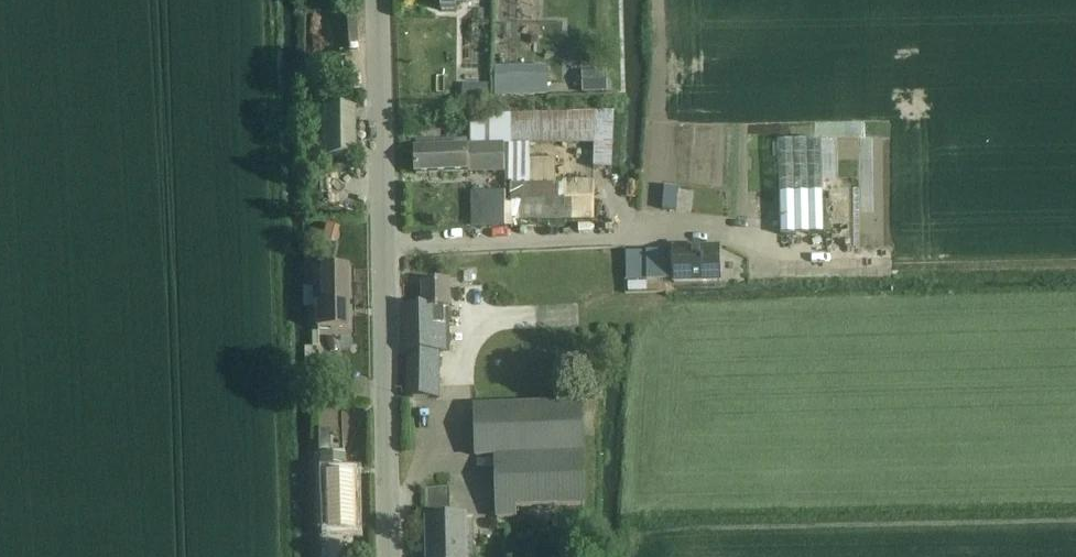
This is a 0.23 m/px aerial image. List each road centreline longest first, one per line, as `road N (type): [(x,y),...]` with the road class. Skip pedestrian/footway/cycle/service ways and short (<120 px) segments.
road 1 (tertiary): [(390,556),(376,0)]

